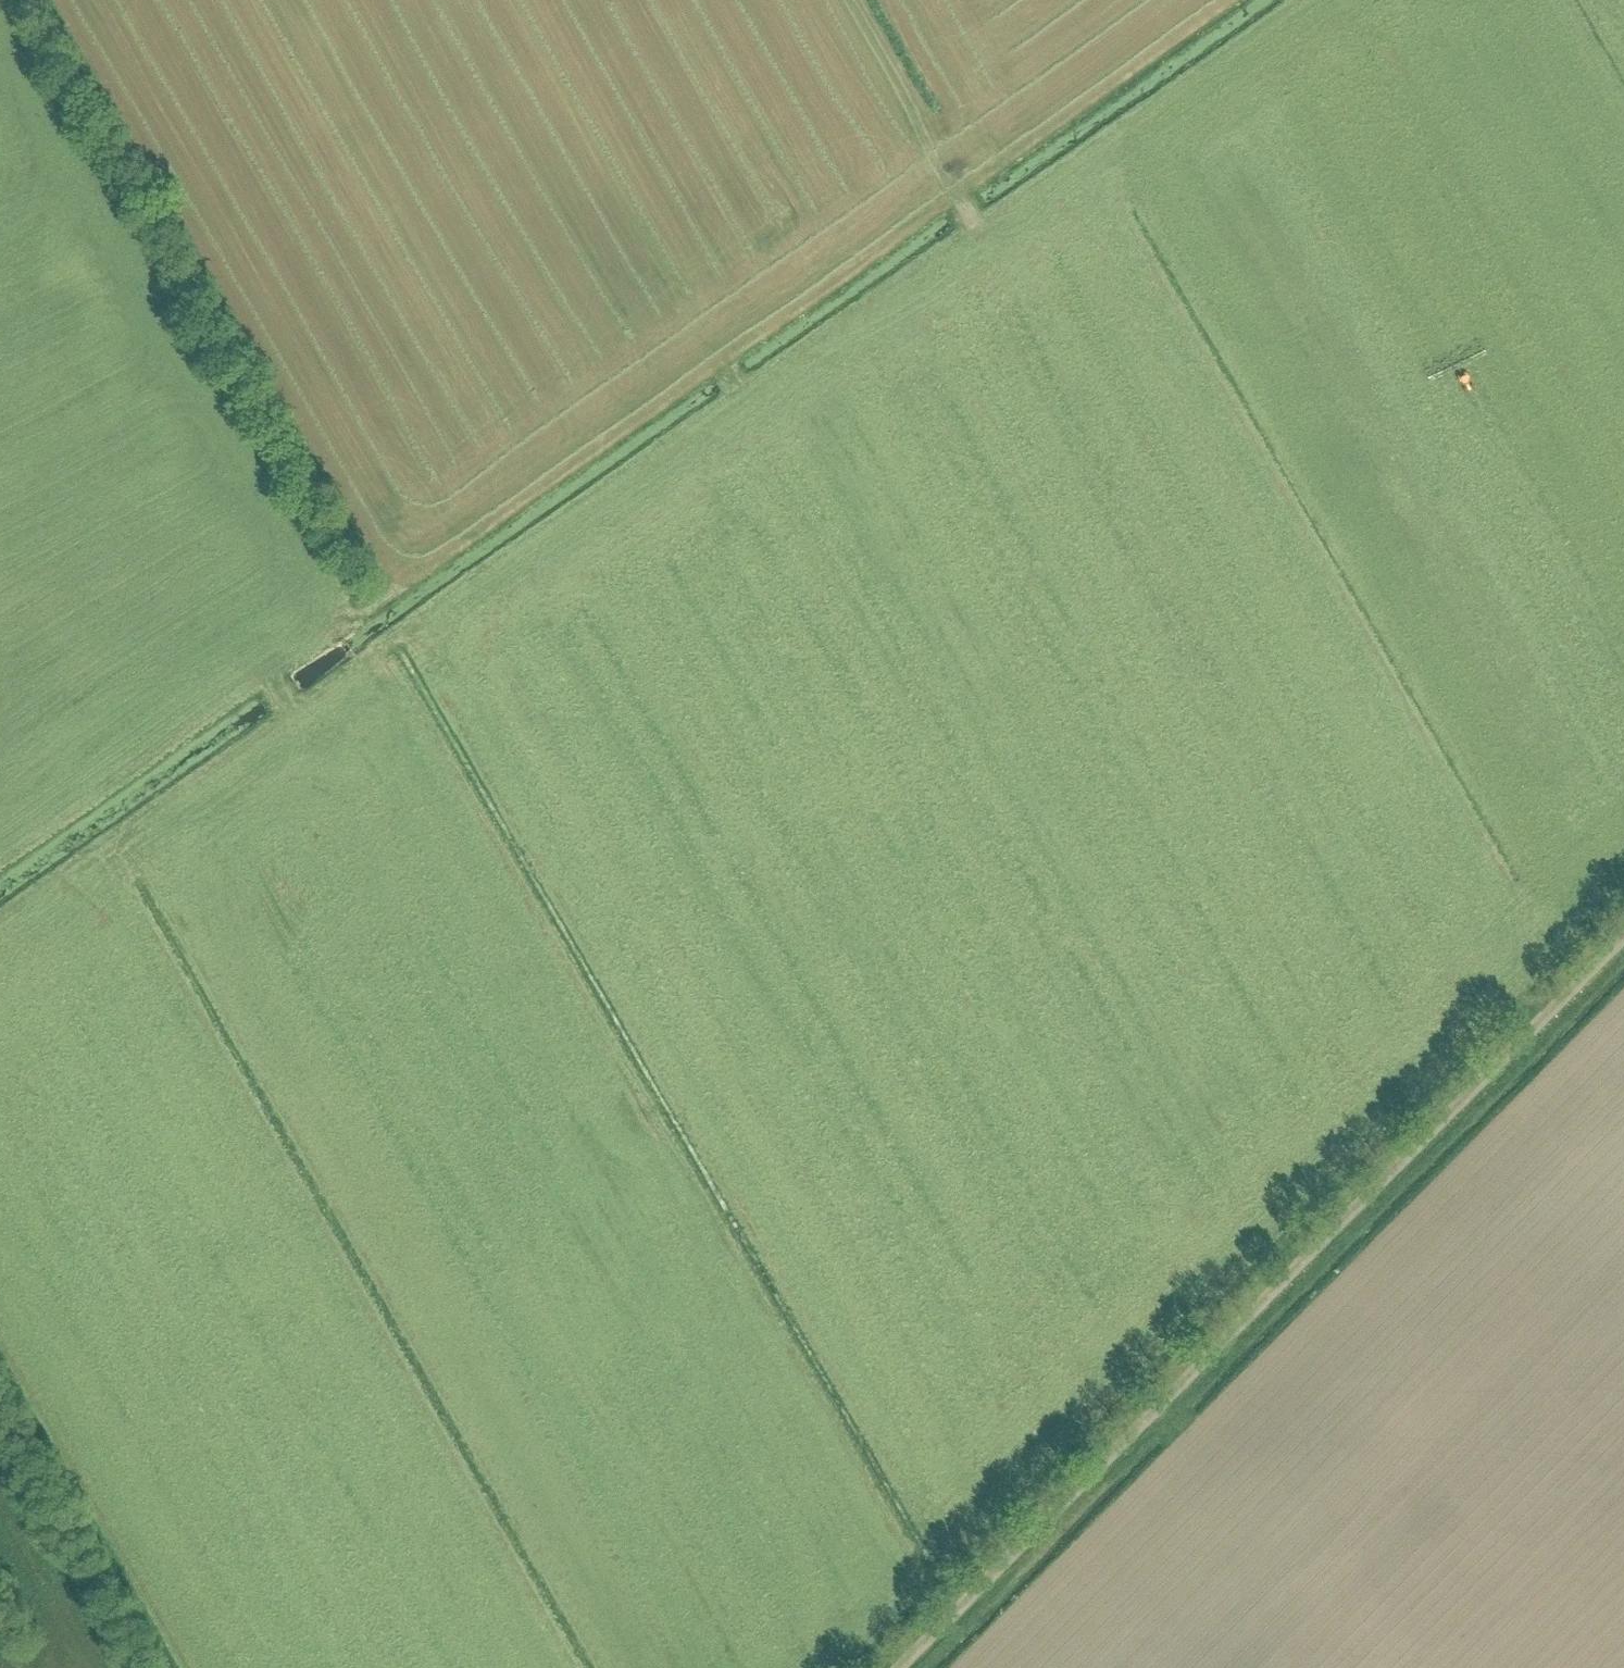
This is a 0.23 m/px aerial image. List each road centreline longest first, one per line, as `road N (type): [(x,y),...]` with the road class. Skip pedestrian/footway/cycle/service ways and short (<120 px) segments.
road 1 (unclassified): [(899,1667),(1623,934)]

